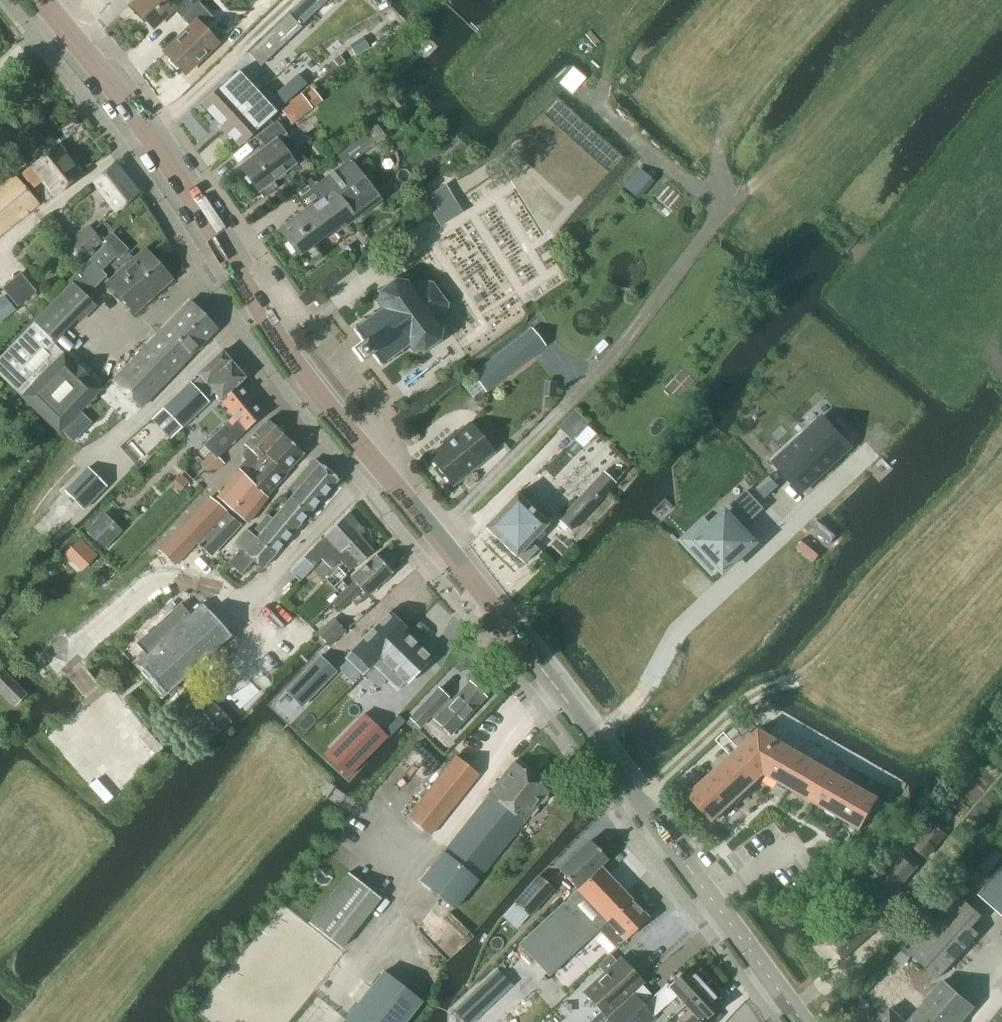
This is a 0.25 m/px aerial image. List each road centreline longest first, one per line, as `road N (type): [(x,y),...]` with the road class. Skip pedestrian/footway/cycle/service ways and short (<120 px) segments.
road 1 (tertiary): [(803,1021),(273,325),(133,113),(40,0)]
road 2 (track): [(638,798),(753,692),(802,674),(1001,462)]

